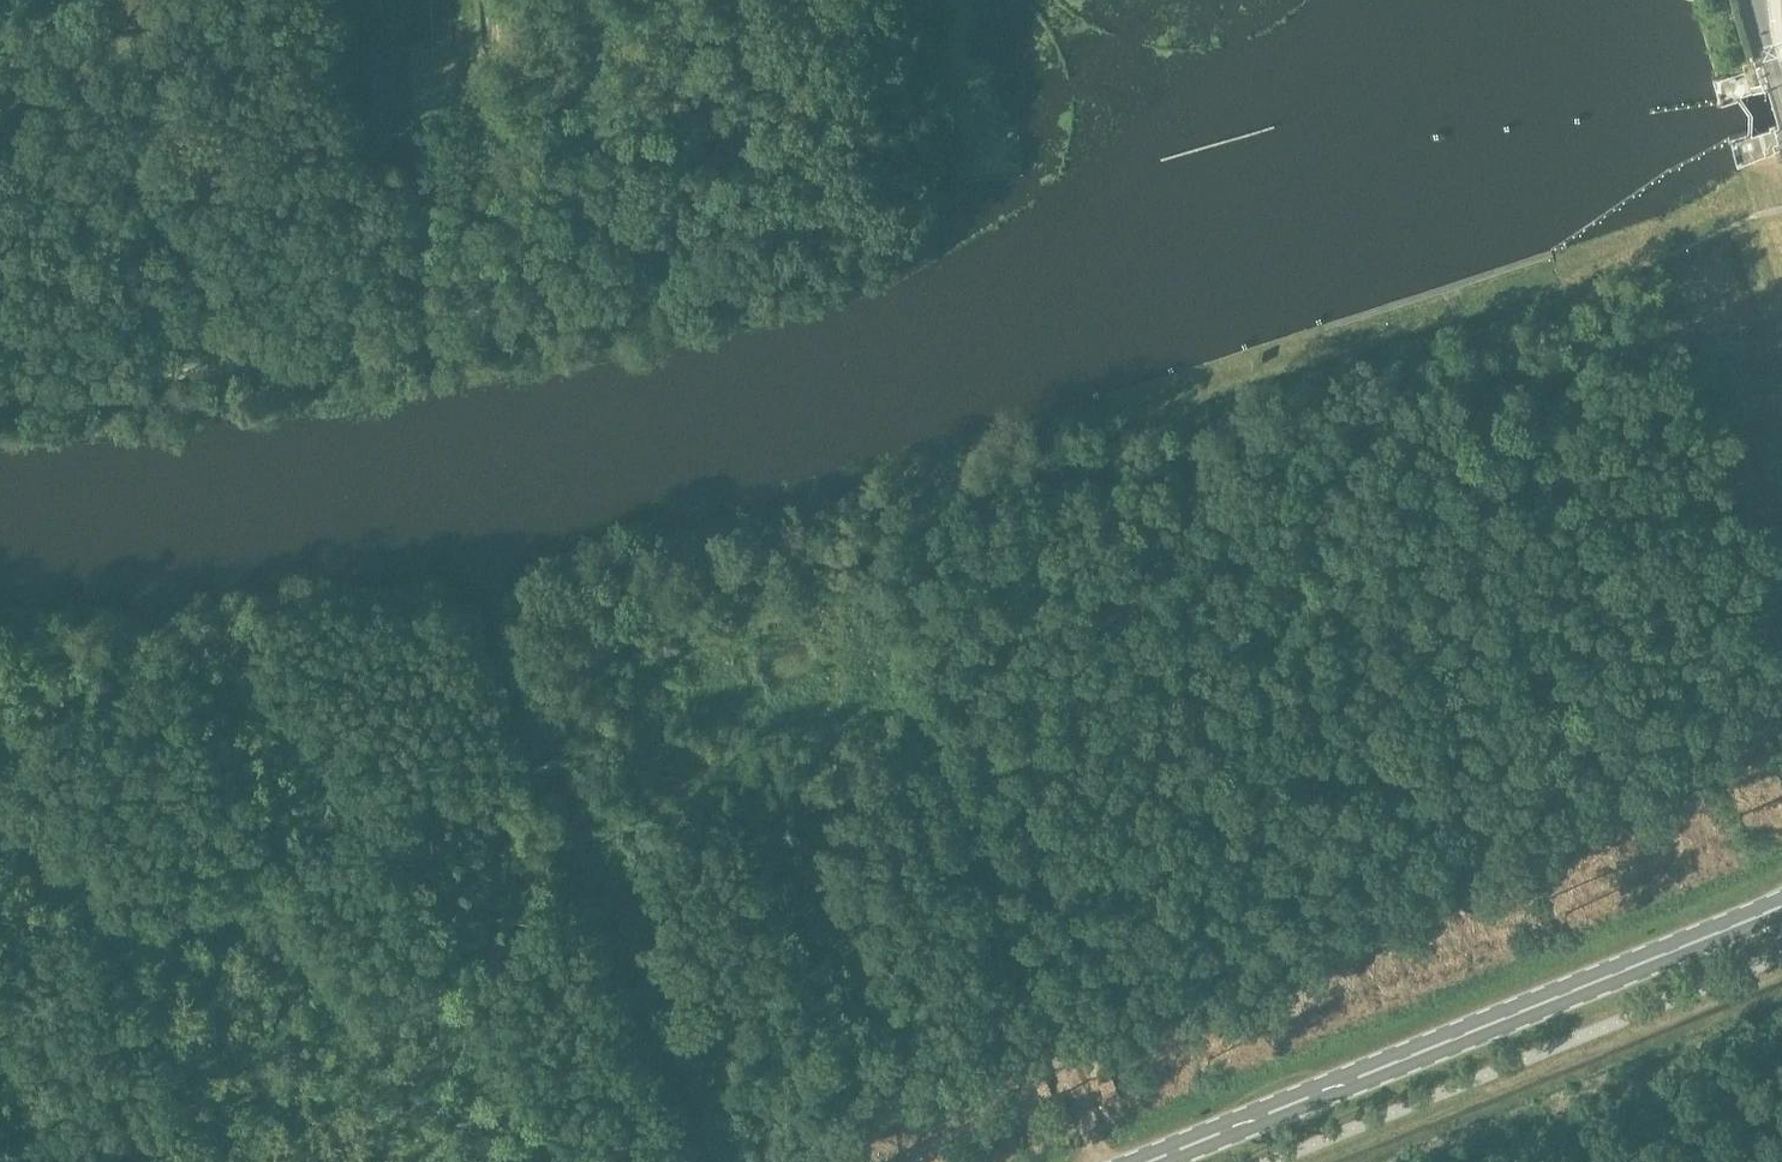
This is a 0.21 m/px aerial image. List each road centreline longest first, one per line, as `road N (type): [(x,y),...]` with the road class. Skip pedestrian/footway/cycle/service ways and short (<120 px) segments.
road 1 (secondary): [(1151,1161),(1781,907)]
road 2 (track): [(1098,1161),(871,596)]
road 3 (track): [(871,596),(796,605),(739,625),(658,708),(594,744)]
road 4 (track): [(245,1161),(77,899)]
road 5 (track): [(871,596),(871,560),(894,525),(987,483),(1053,473),(1110,447)]

